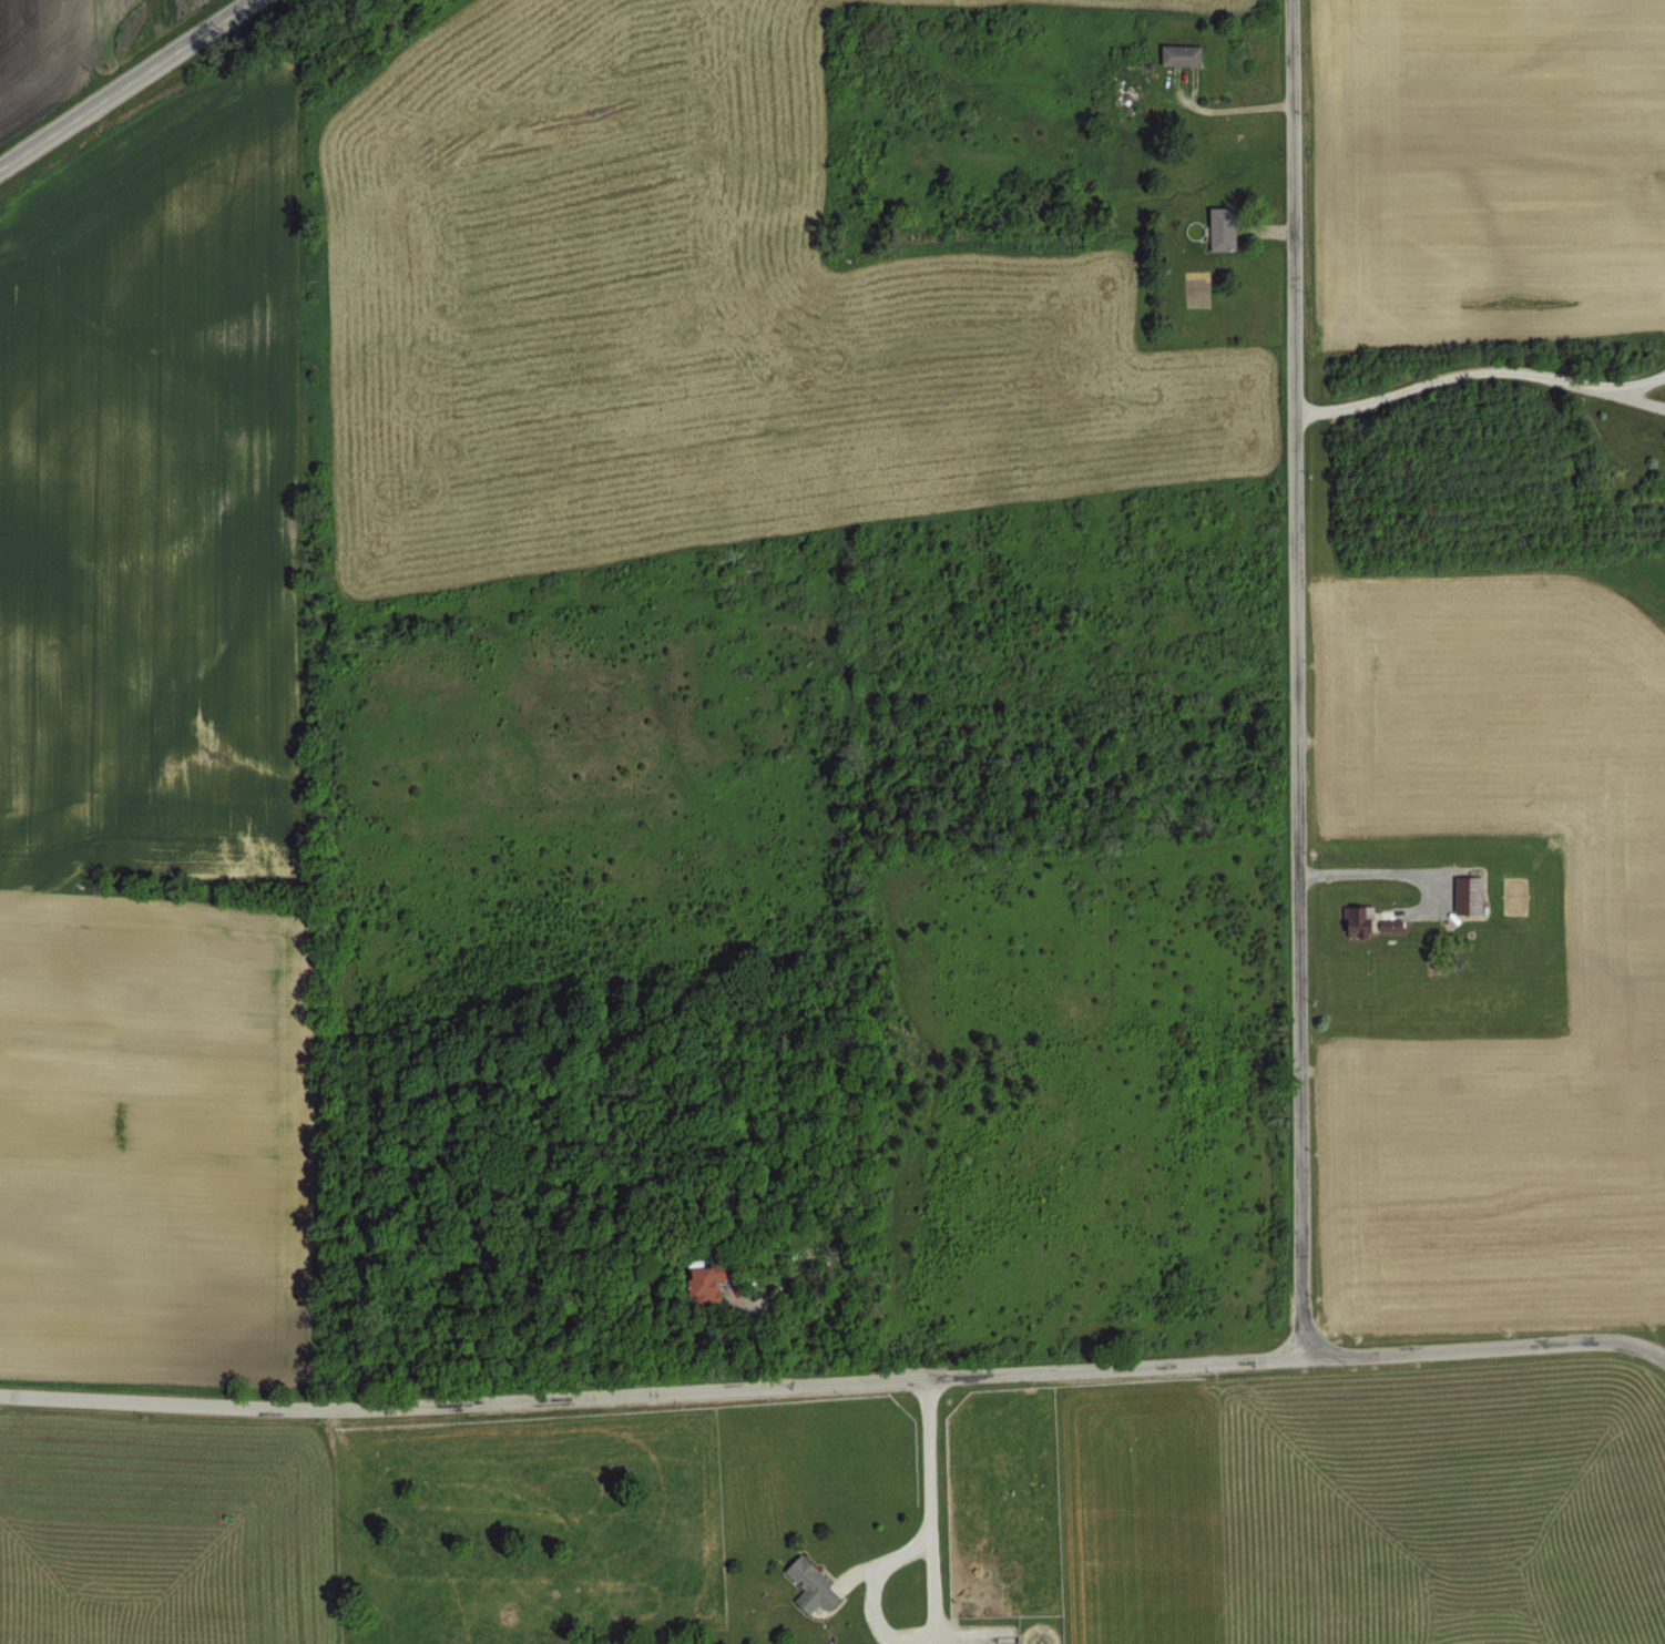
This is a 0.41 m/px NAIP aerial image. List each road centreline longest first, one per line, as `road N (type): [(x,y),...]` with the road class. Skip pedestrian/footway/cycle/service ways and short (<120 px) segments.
road 1 (tertiary): [(0,1394),(297,1408),(1626,1340),(1664,1356)]
road 2 (residential): [(1304,1356),(1293,0)]
road 3 (primary): [(0,173),(257,0)]

